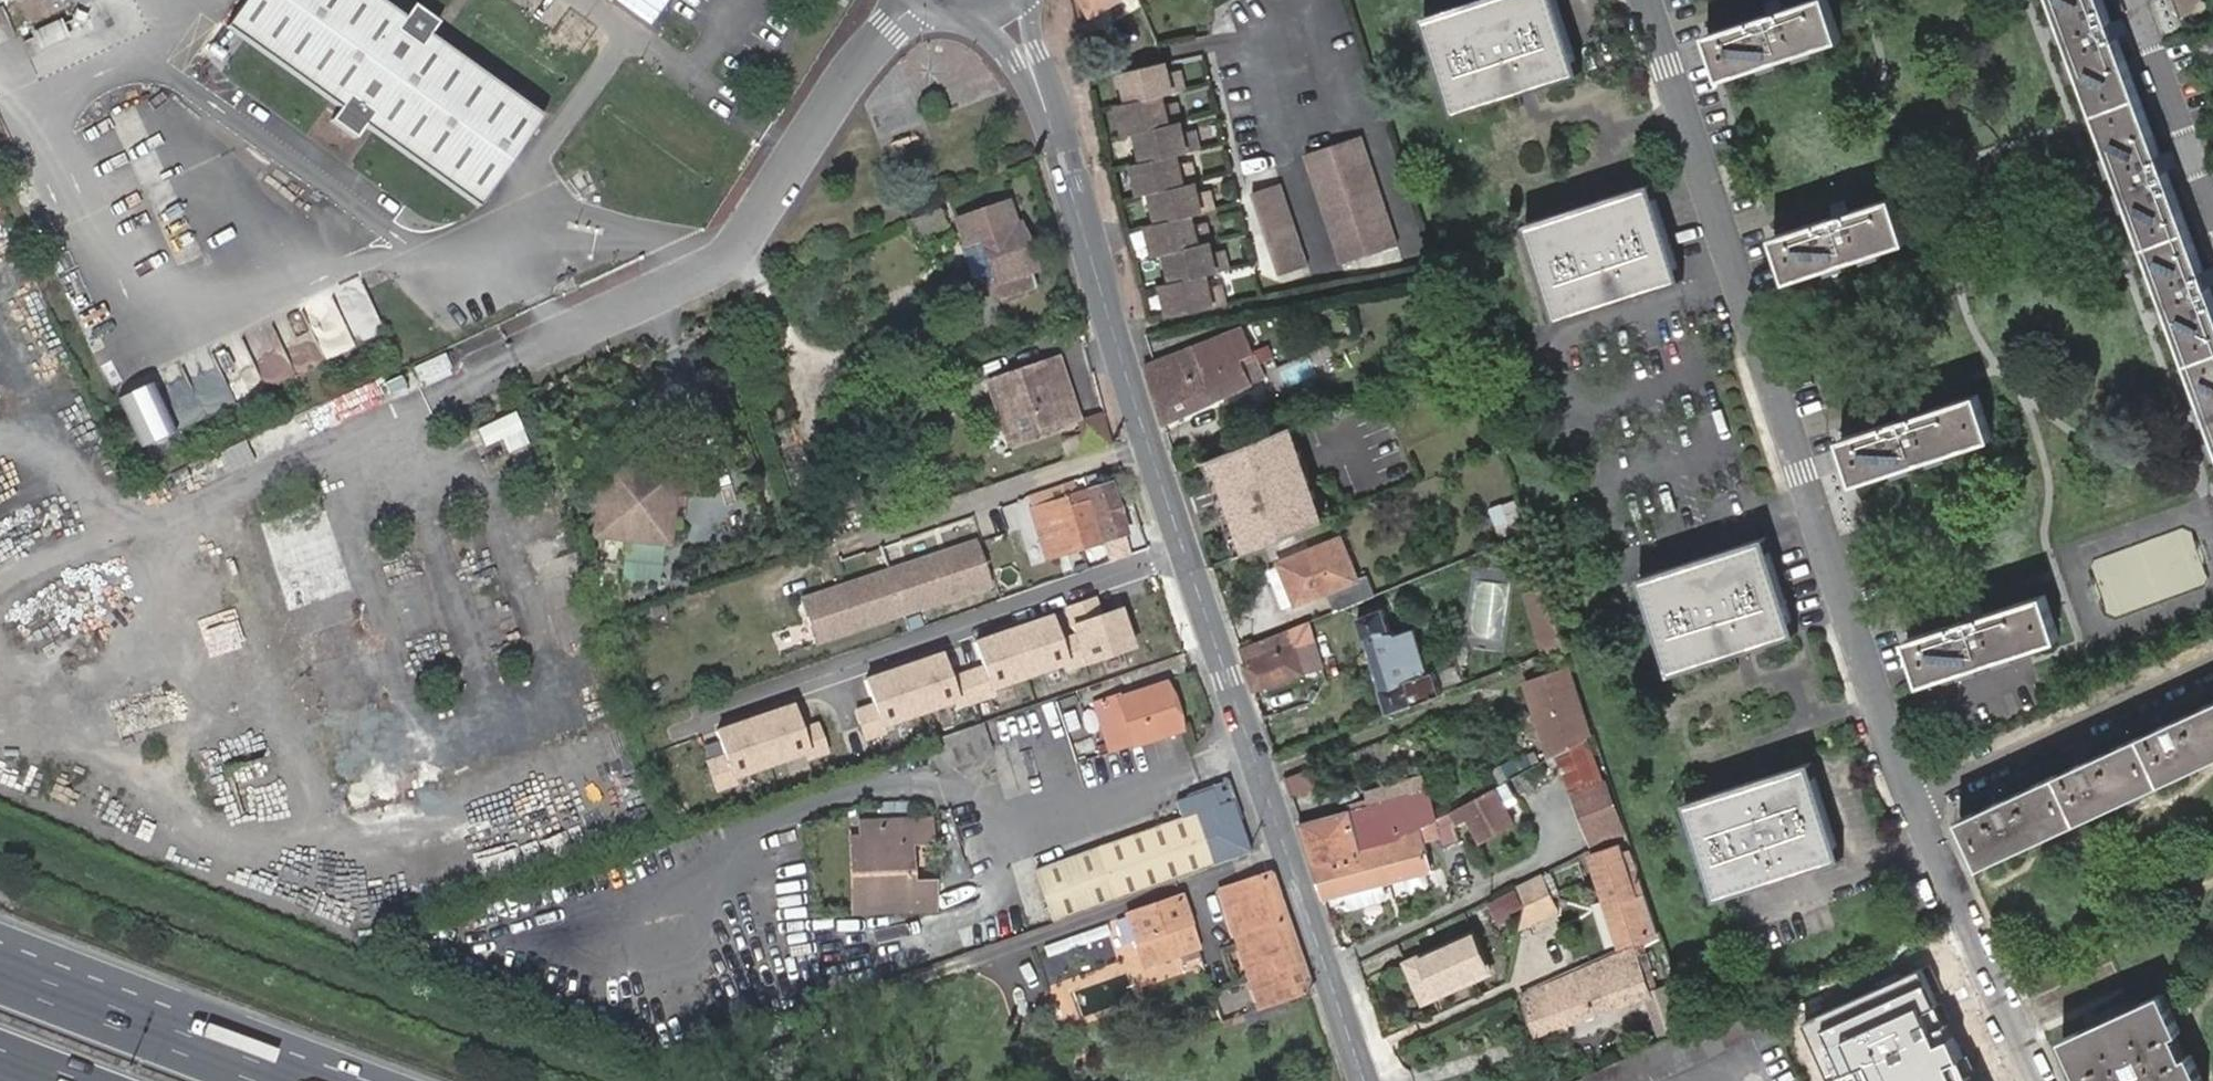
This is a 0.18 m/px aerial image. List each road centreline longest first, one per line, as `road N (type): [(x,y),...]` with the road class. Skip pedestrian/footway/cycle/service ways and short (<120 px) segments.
road 1 (residential): [(1644,0),(1877,711),(2037,1080)]
road 2 (residential): [(1365,1080),(1125,371),(1067,165),(1003,0)]
road 3 (motorway): [(287,1080),(0,974)]
road 4 (residential): [(2212,210),(2134,0)]

